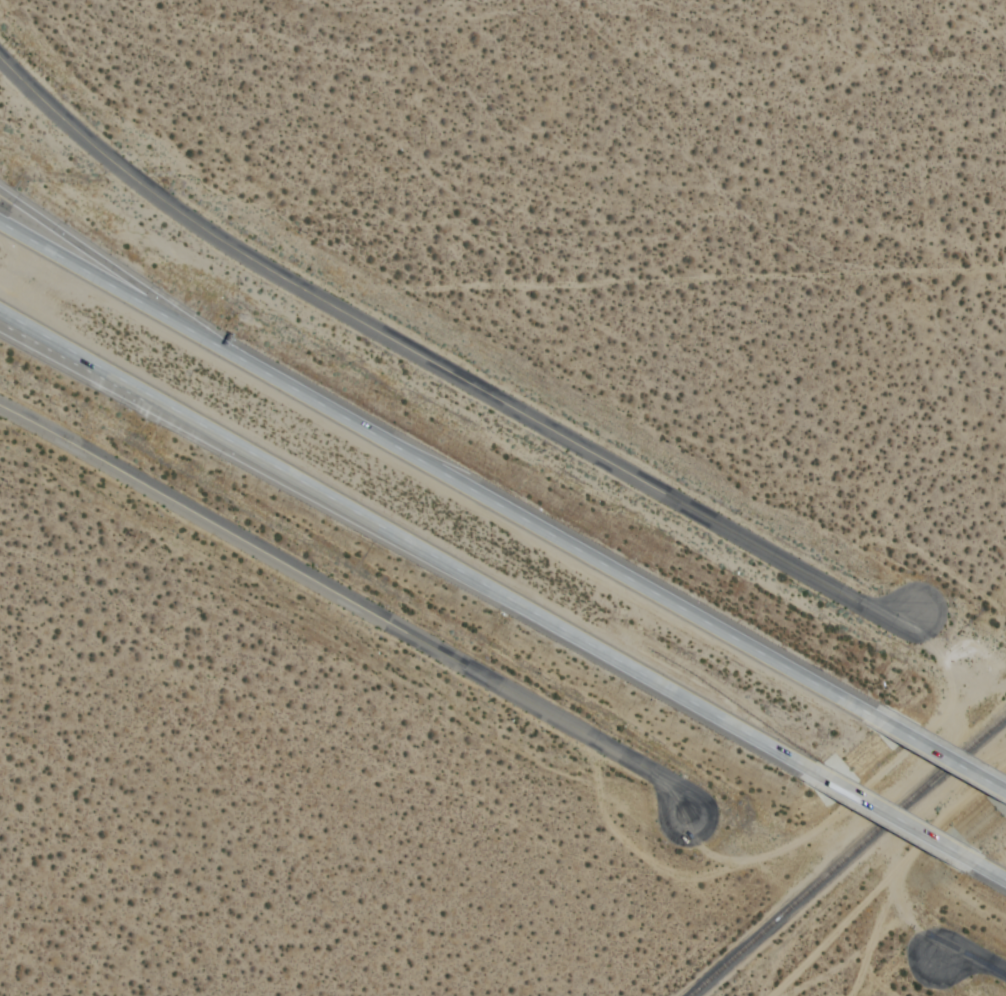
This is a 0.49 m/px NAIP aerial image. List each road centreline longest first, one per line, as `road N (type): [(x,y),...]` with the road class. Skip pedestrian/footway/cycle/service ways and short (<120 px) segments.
road 1 (residential): [(918,609),(871,610),(325,308),(115,166),(0,57)]
road 2 (motorway): [(869,714),(0,213)]
road 3 (motorway): [(0,302),(809,770)]
road 4 (residential): [(0,406),(663,778),(688,818)]
road 5 (track): [(245,257),(1005,216)]
road 6 (motorway): [(223,338),(0,191)]
road 7 (motorway): [(809,770),(978,865)]
road 8 (motorway): [(0,322),(156,390)]
road 9 (motorway): [(1005,791),(869,714)]

